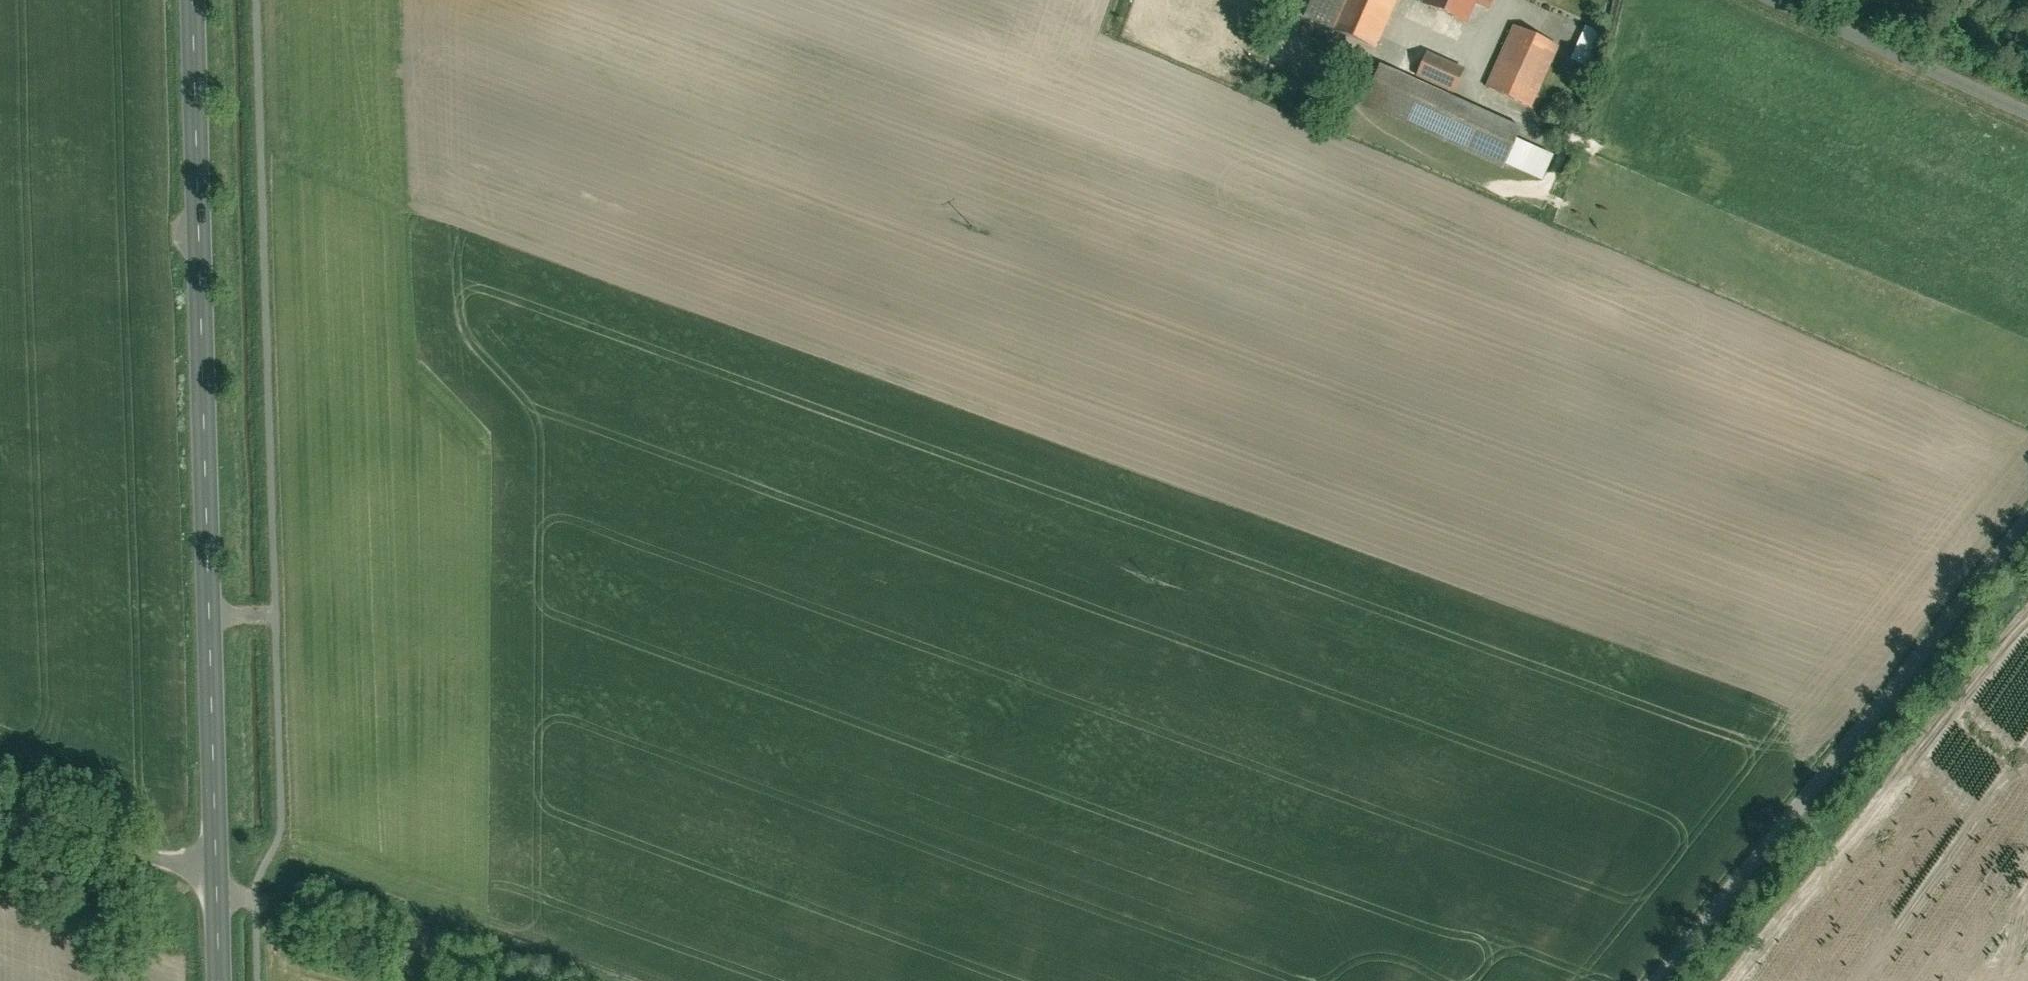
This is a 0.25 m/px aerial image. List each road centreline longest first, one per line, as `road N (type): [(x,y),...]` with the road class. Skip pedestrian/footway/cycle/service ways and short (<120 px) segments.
road 1 (tertiary): [(193,0),(220,980)]
road 2 (residential): [(2027,533),(1680,980)]
road 3 (residential): [(2027,99),(1815,0)]

